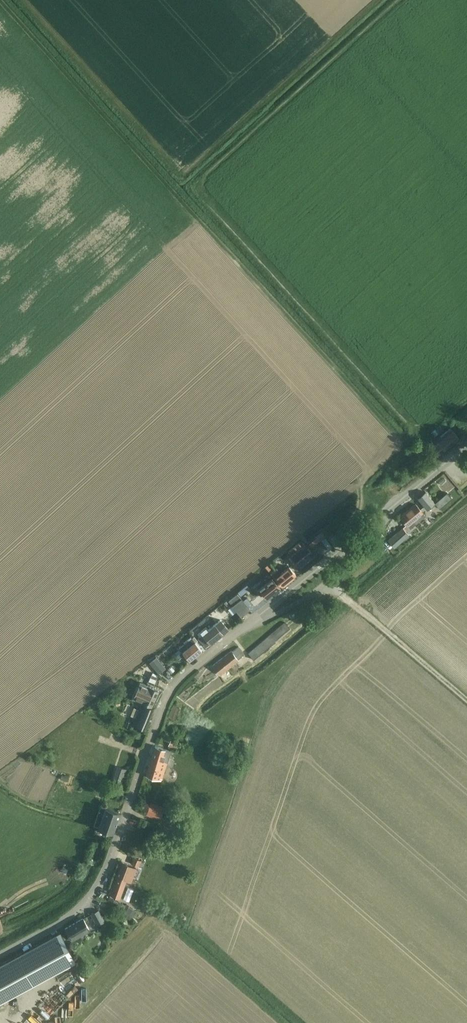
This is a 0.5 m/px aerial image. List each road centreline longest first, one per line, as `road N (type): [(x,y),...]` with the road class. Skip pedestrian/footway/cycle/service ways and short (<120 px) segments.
road 1 (unclassified): [(0,955),(72,919),(103,881),(176,683),(466,445)]
road 2 (track): [(243,628),(334,587),(393,506)]
road 3 (track): [(466,706),(334,587)]

